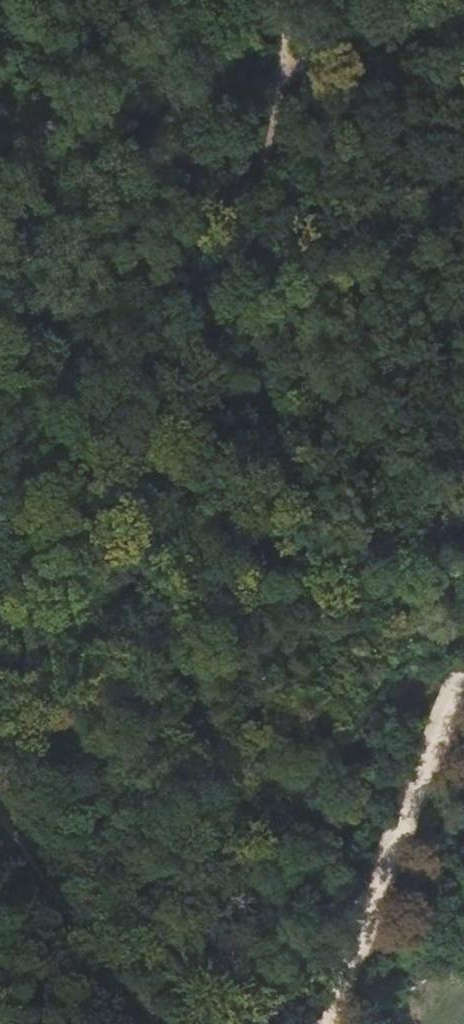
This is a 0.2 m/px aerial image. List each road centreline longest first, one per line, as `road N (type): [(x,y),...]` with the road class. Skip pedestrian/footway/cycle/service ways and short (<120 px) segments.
road 1 (track): [(0,139),(463,40)]
road 2 (track): [(330,1023),(463,691)]

